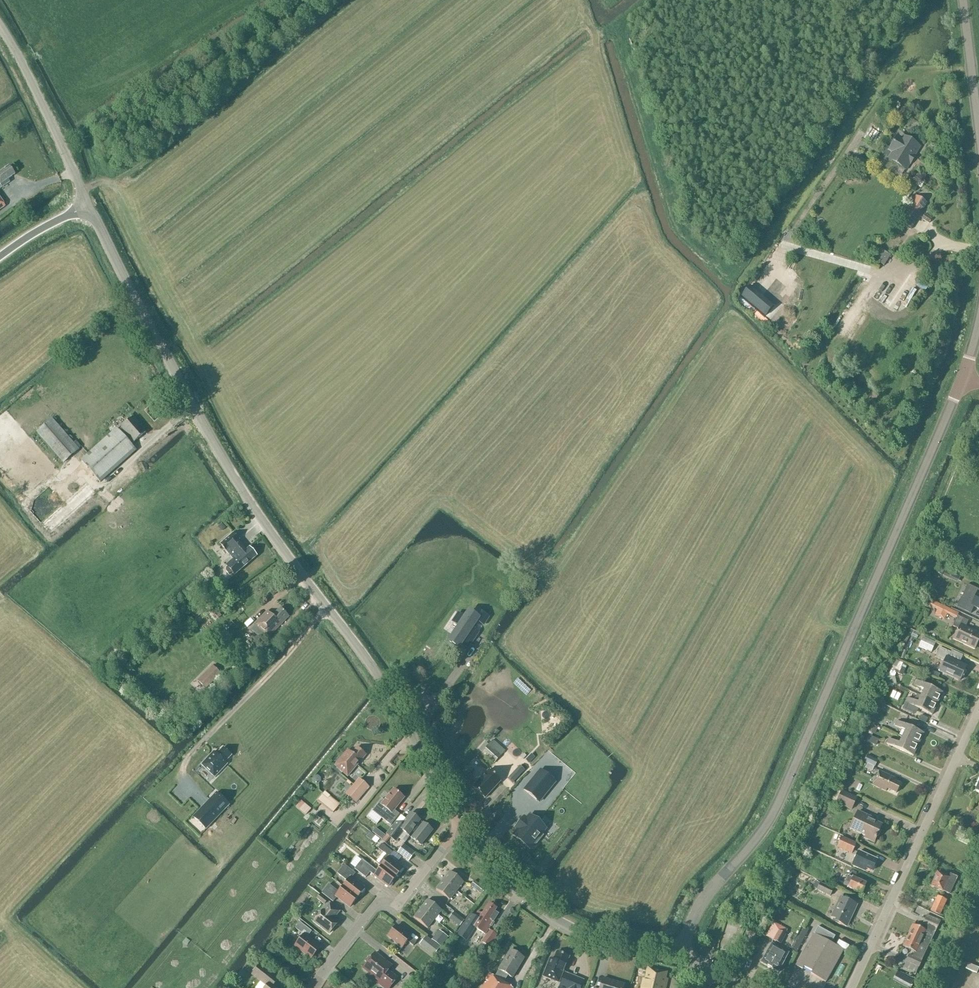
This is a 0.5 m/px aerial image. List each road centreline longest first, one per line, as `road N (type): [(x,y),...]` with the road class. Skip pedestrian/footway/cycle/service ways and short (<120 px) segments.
road 1 (tertiary): [(89,206),(219,453),(381,680),(460,832)]
road 2 (tertiary): [(681,955),(700,907),(771,818),(965,376)]
road 3 (unclassified): [(850,987),(978,707)]
road 4 (tertiary): [(460,832),(488,867),(559,922),(681,955)]
road 5 (track): [(329,609),(189,756),(182,777),(200,800)]
road 6 (residential): [(316,987),(382,899),(397,906),(460,832)]
road 7 (tertiary): [(0,26),(89,206)]
road 8 (tertiary): [(978,124),(964,0)]

